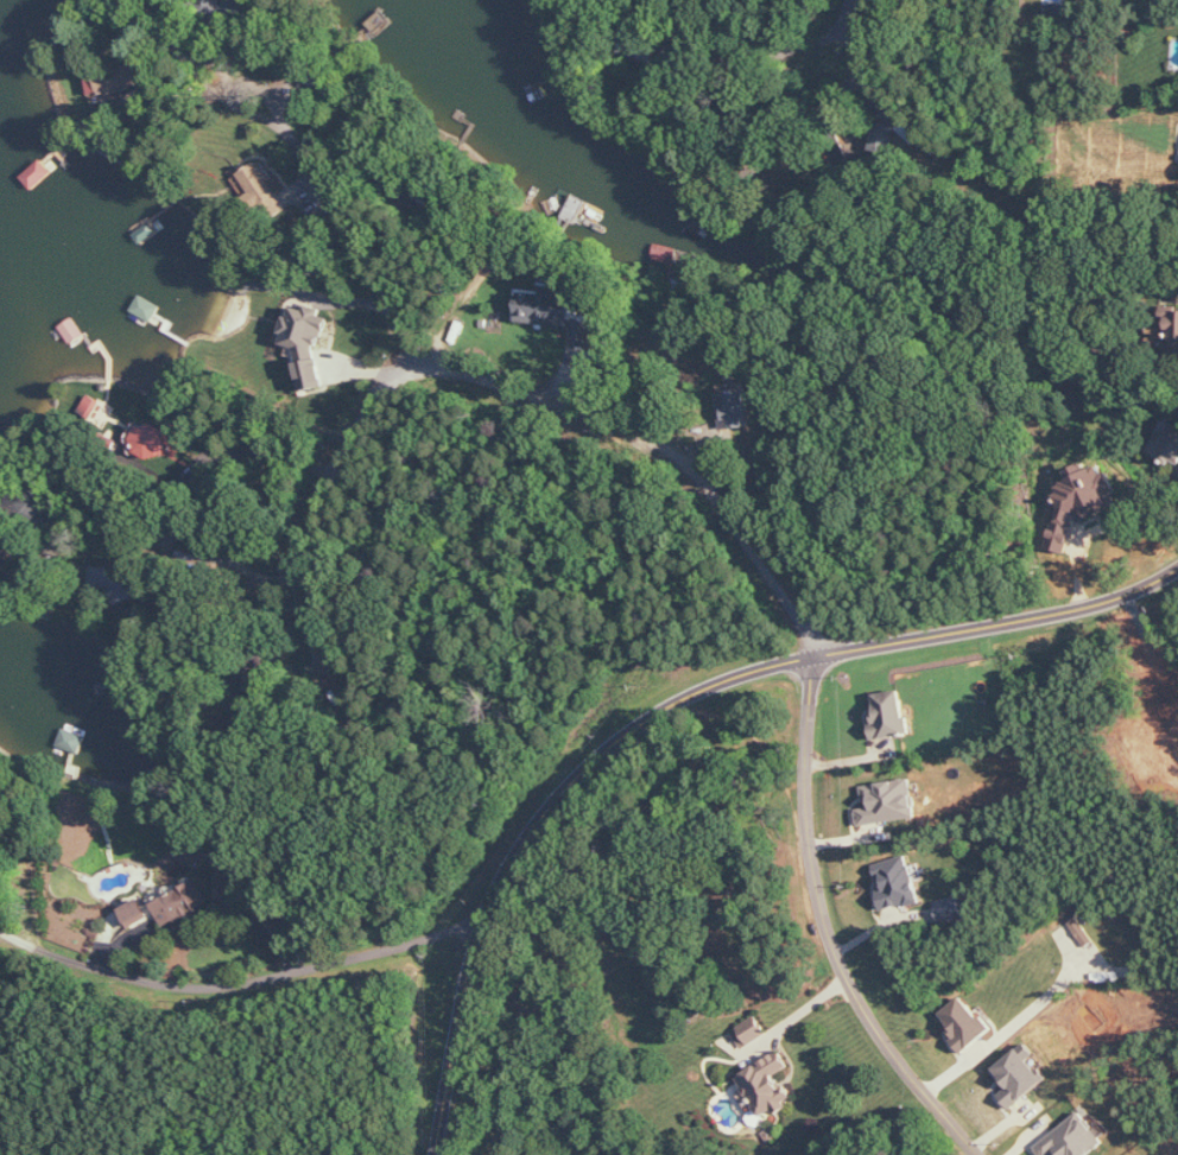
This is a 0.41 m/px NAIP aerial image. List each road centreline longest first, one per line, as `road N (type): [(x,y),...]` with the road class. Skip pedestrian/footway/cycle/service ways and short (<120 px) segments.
road 1 (residential): [(433,1154),(477,954),(515,863),(593,764),(715,687),(1136,592),(1177,567)]
road 2 (residential): [(817,662),(683,462),(654,440),(513,383),(442,364),(420,361),(381,389),(335,470),(291,577),(268,582),(197,535),(178,533)]
road 3 (residential): [(817,662),(804,724),(803,807),(816,890),(850,978),(895,1058),(979,1154)]
road 4 (residential): [(0,930),(140,982),(208,986),(299,972),(494,915)]
road 5 (residential): [(420,361),(280,112),(243,101)]

